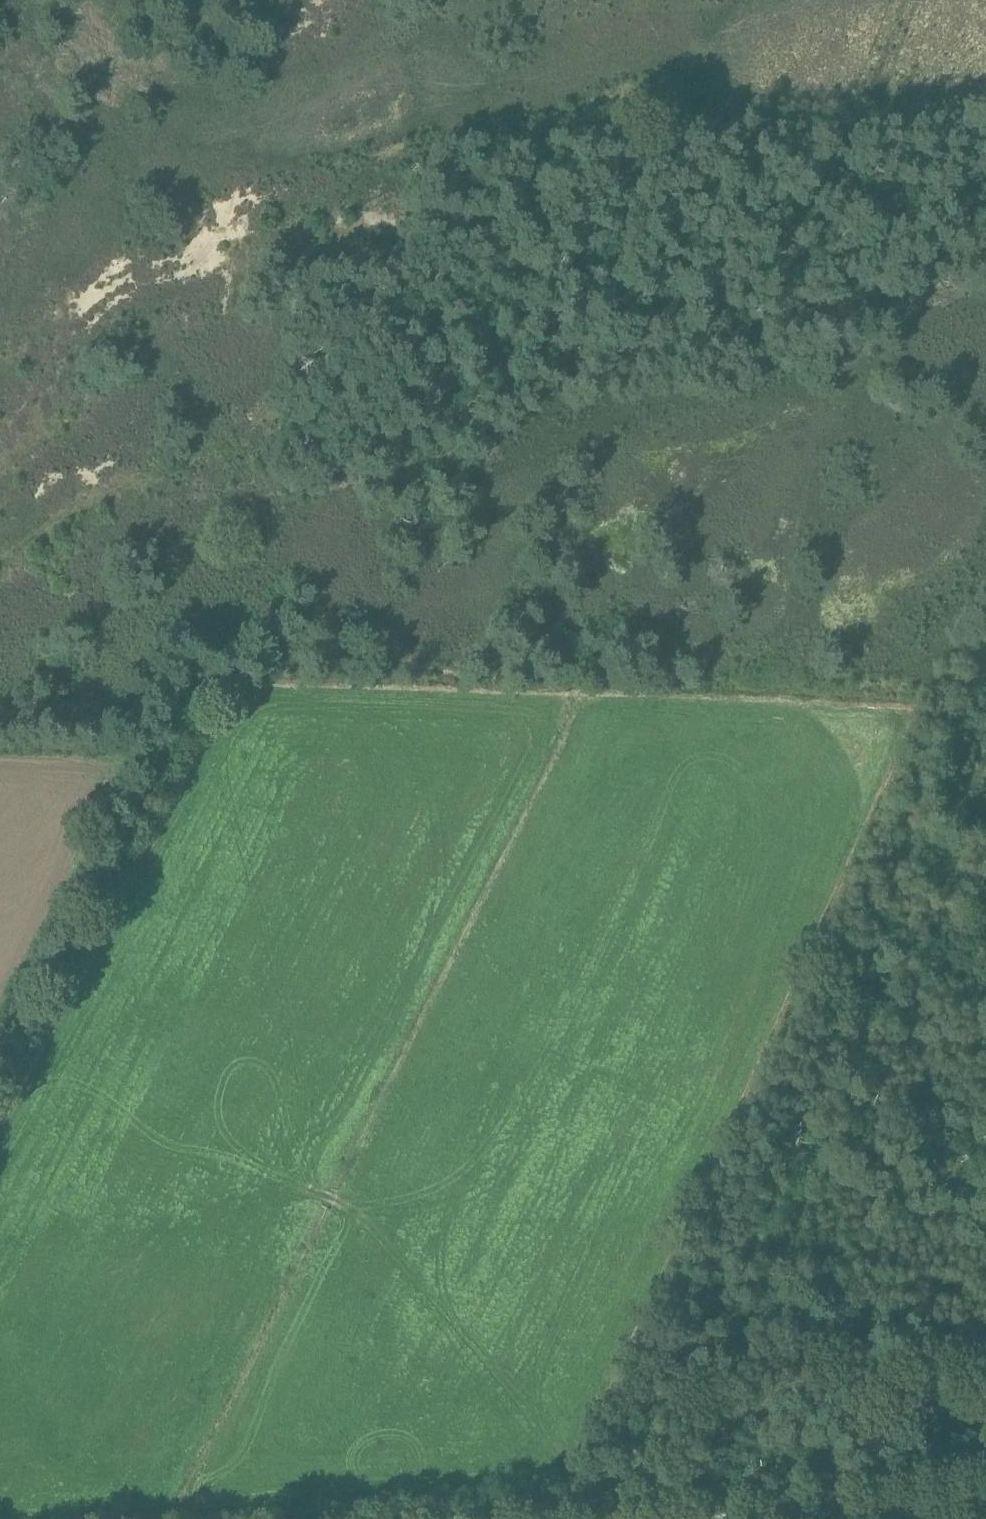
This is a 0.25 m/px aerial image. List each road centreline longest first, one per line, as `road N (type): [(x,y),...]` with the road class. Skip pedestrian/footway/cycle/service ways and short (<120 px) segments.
road 1 (unclassified): [(730,1518),(985,1497)]

